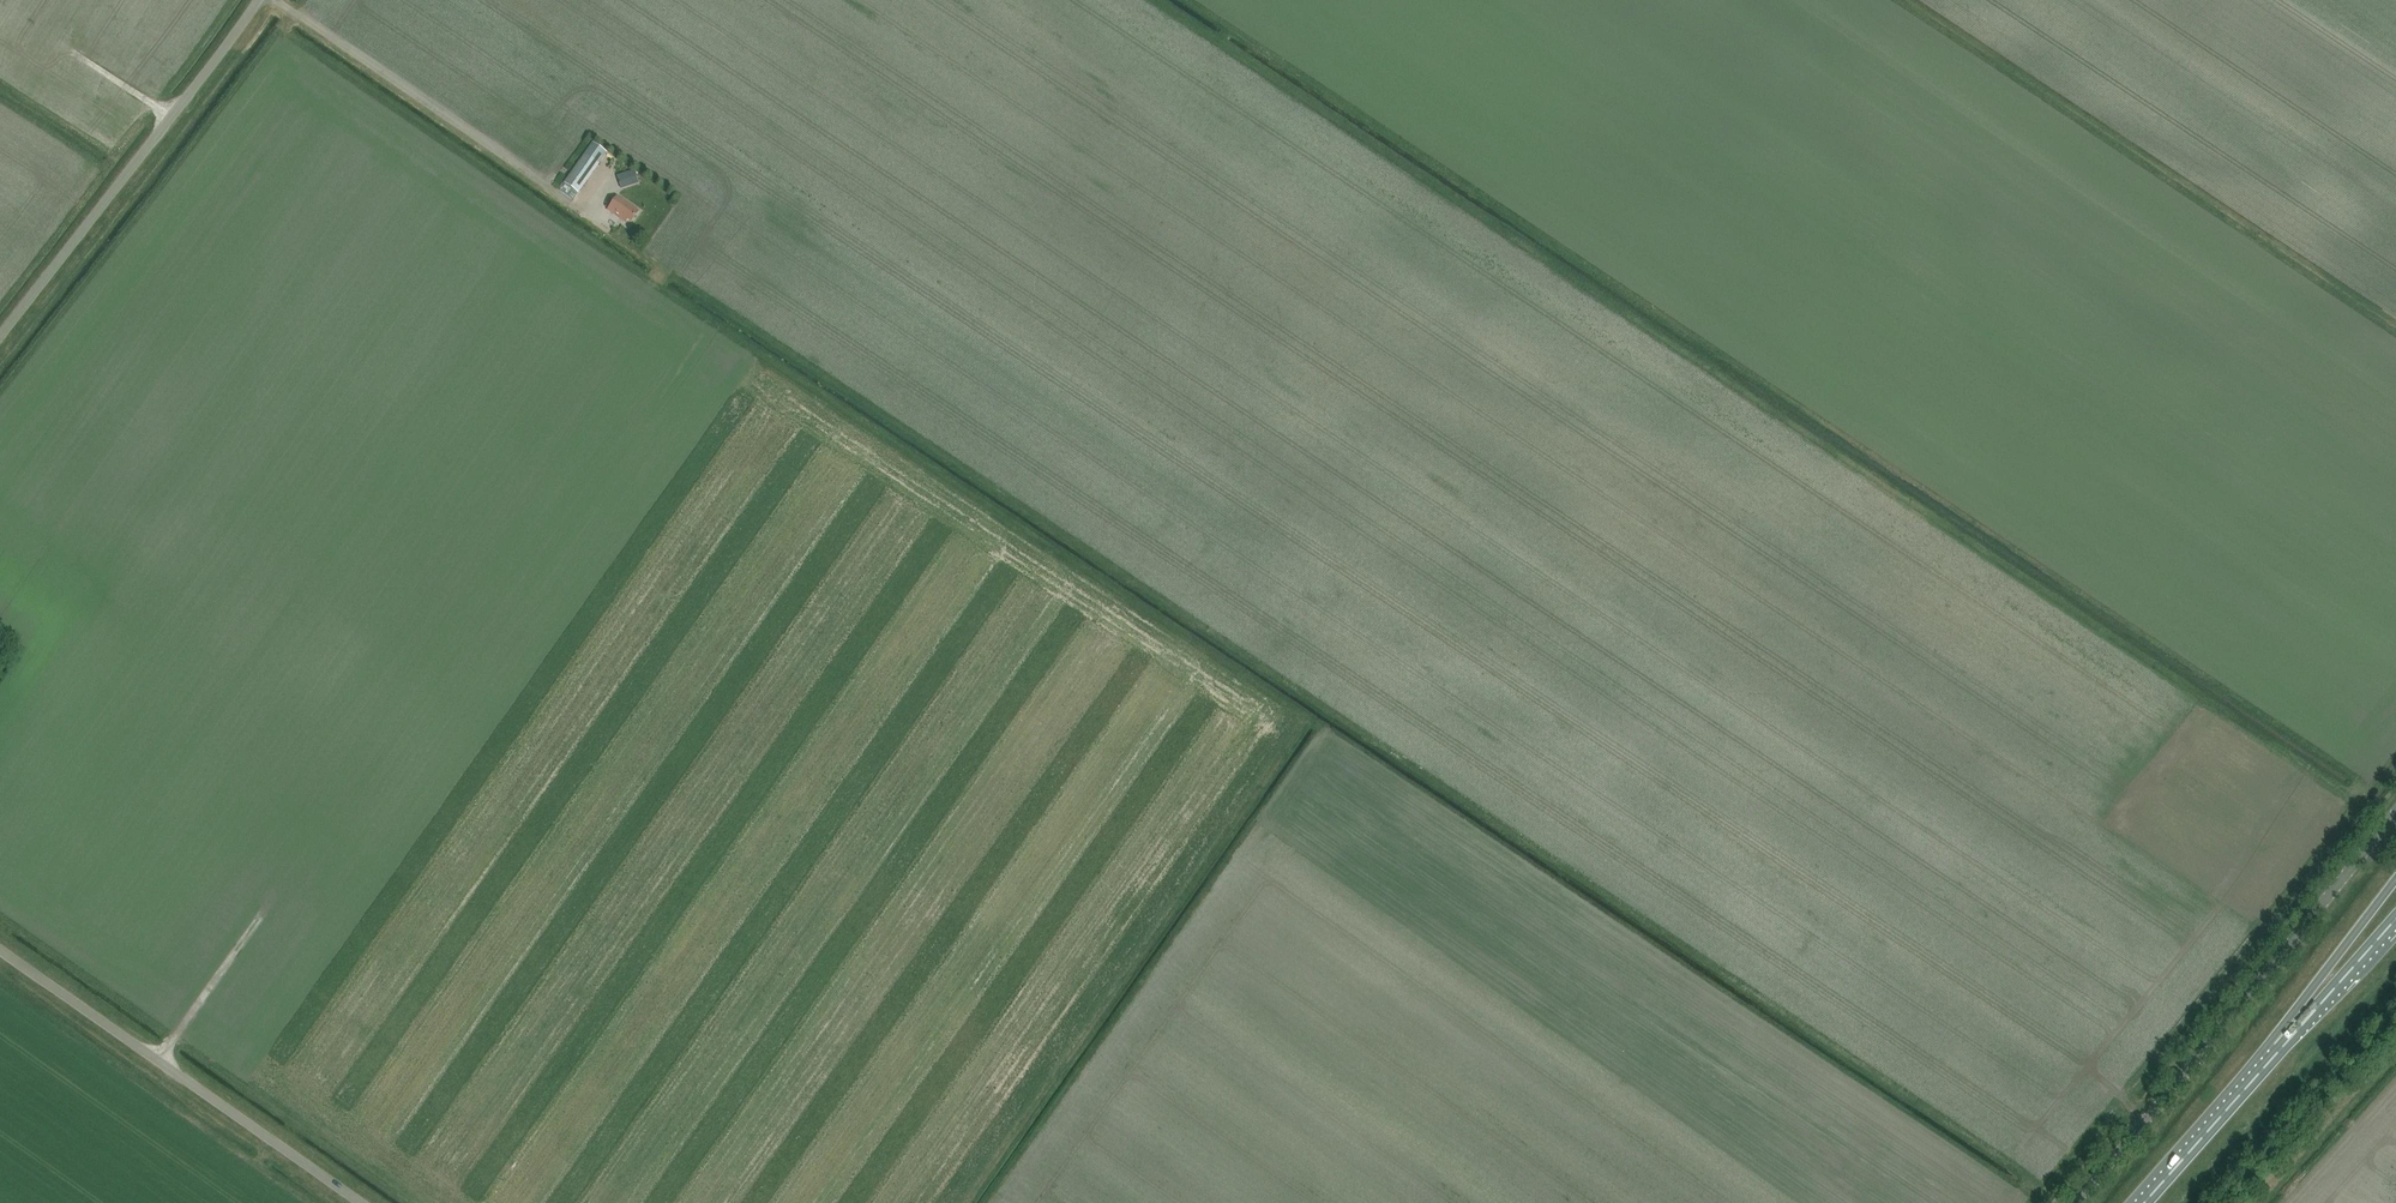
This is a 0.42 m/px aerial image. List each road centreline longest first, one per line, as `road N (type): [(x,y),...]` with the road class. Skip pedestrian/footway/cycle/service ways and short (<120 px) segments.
road 1 (unclassified): [(2077,1202),(2395,813)]
road 2 (unclassified): [(360,1202),(0,950)]
road 3 (unclassified): [(0,337),(259,0)]
road 4 (track): [(274,0),(573,206)]
road 5 (trunk): [(2395,880),(2225,1111)]
road 6 (trunk): [(2225,1111),(2395,920)]
road 7 (trunk): [(2143,1202),(2225,1111)]

